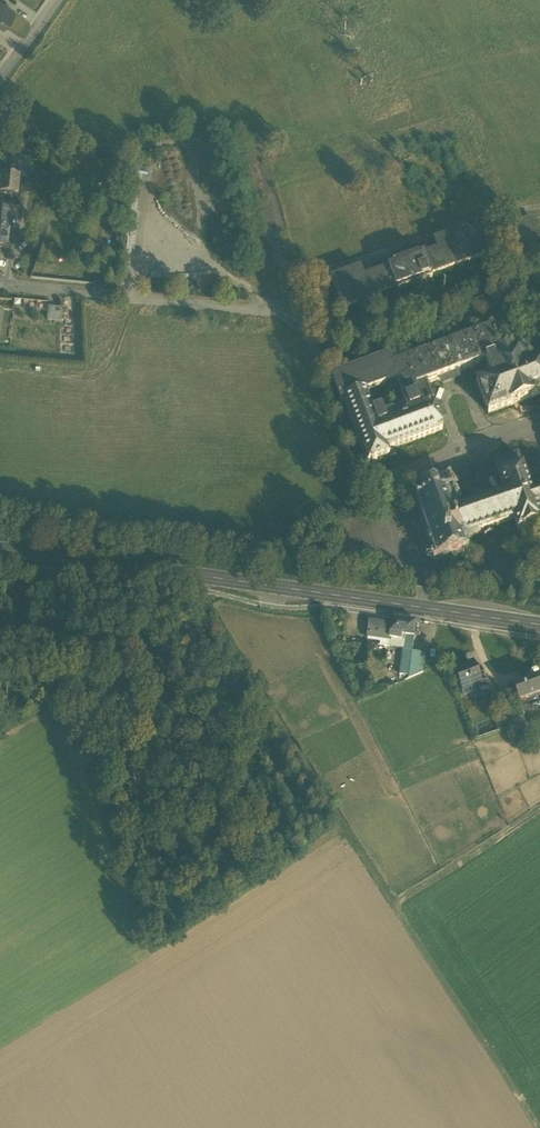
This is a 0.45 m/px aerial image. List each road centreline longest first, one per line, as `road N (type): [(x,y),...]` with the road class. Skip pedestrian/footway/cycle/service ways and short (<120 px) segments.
road 1 (track): [(538,1127),(202,601),(202,575)]
road 2 (secondary): [(539,624),(0,549)]

